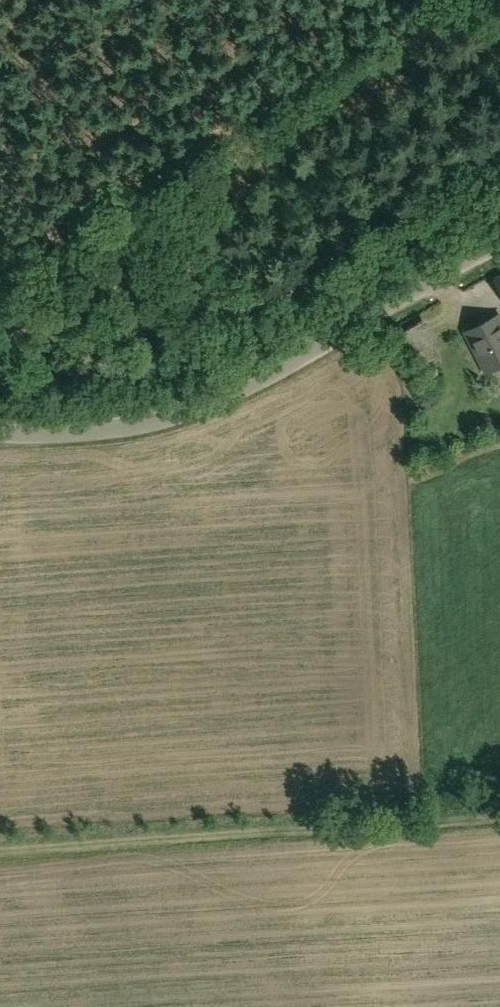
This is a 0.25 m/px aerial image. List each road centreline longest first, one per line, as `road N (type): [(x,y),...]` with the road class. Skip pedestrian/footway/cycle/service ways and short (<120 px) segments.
road 1 (unclassified): [(0,437),(83,434),(182,416),(264,379),(499,241)]
road 2 (track): [(0,854),(499,814)]

